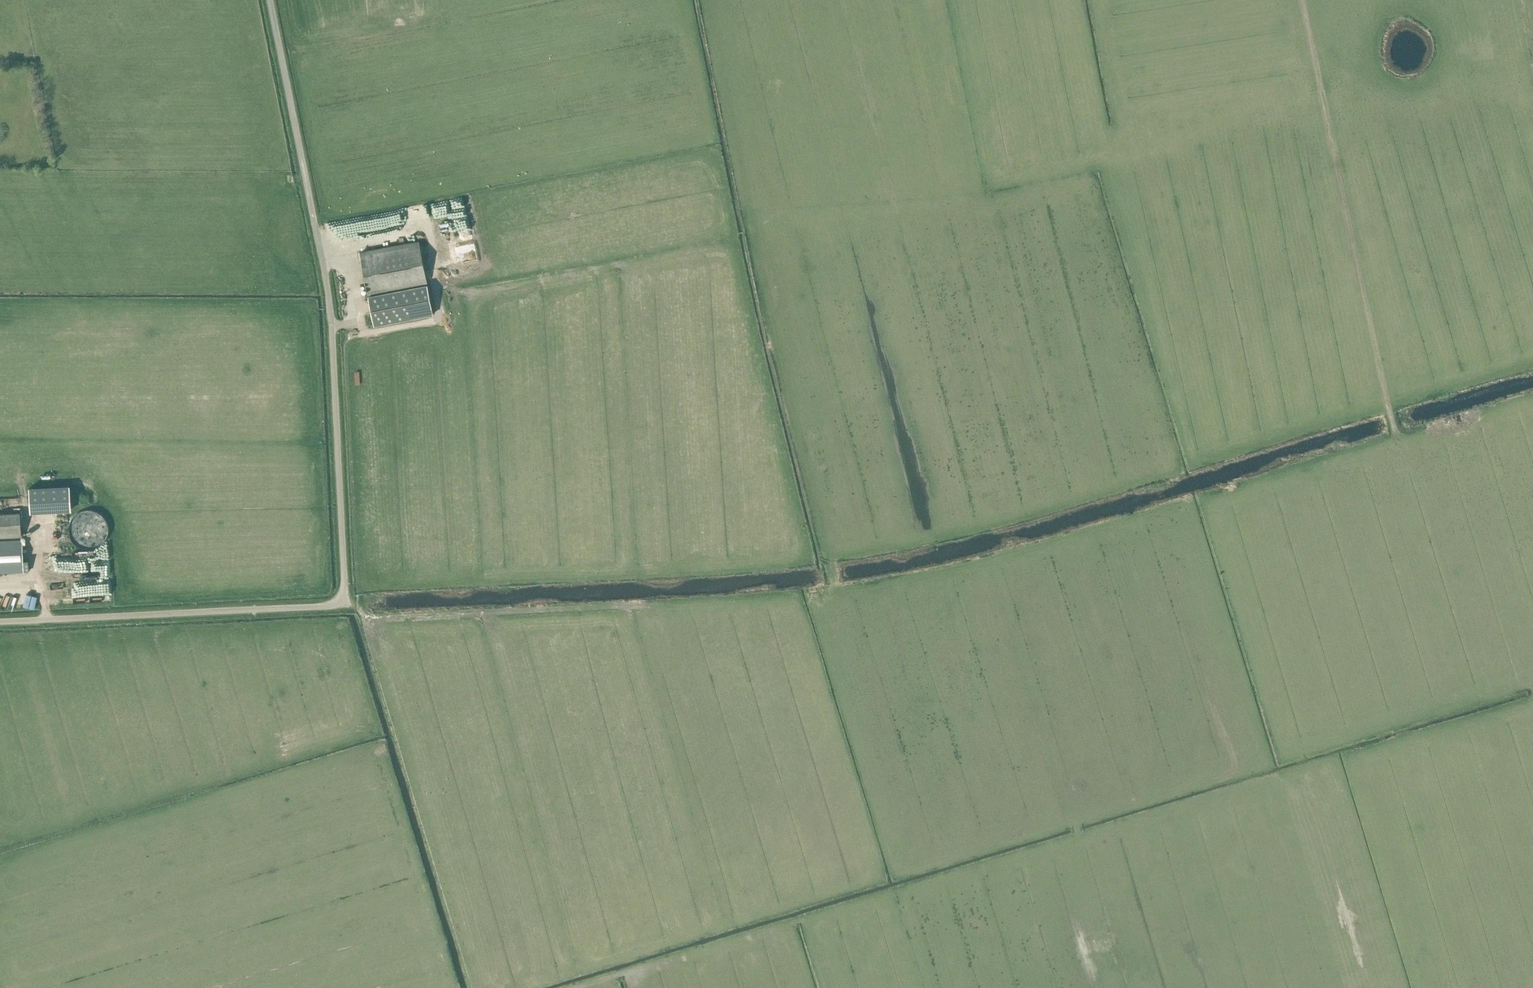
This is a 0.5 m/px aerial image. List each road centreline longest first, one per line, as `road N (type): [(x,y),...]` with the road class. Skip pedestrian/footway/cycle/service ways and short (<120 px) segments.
road 1 (unclassified): [(0,623),(346,605),(333,313),(271,0)]

